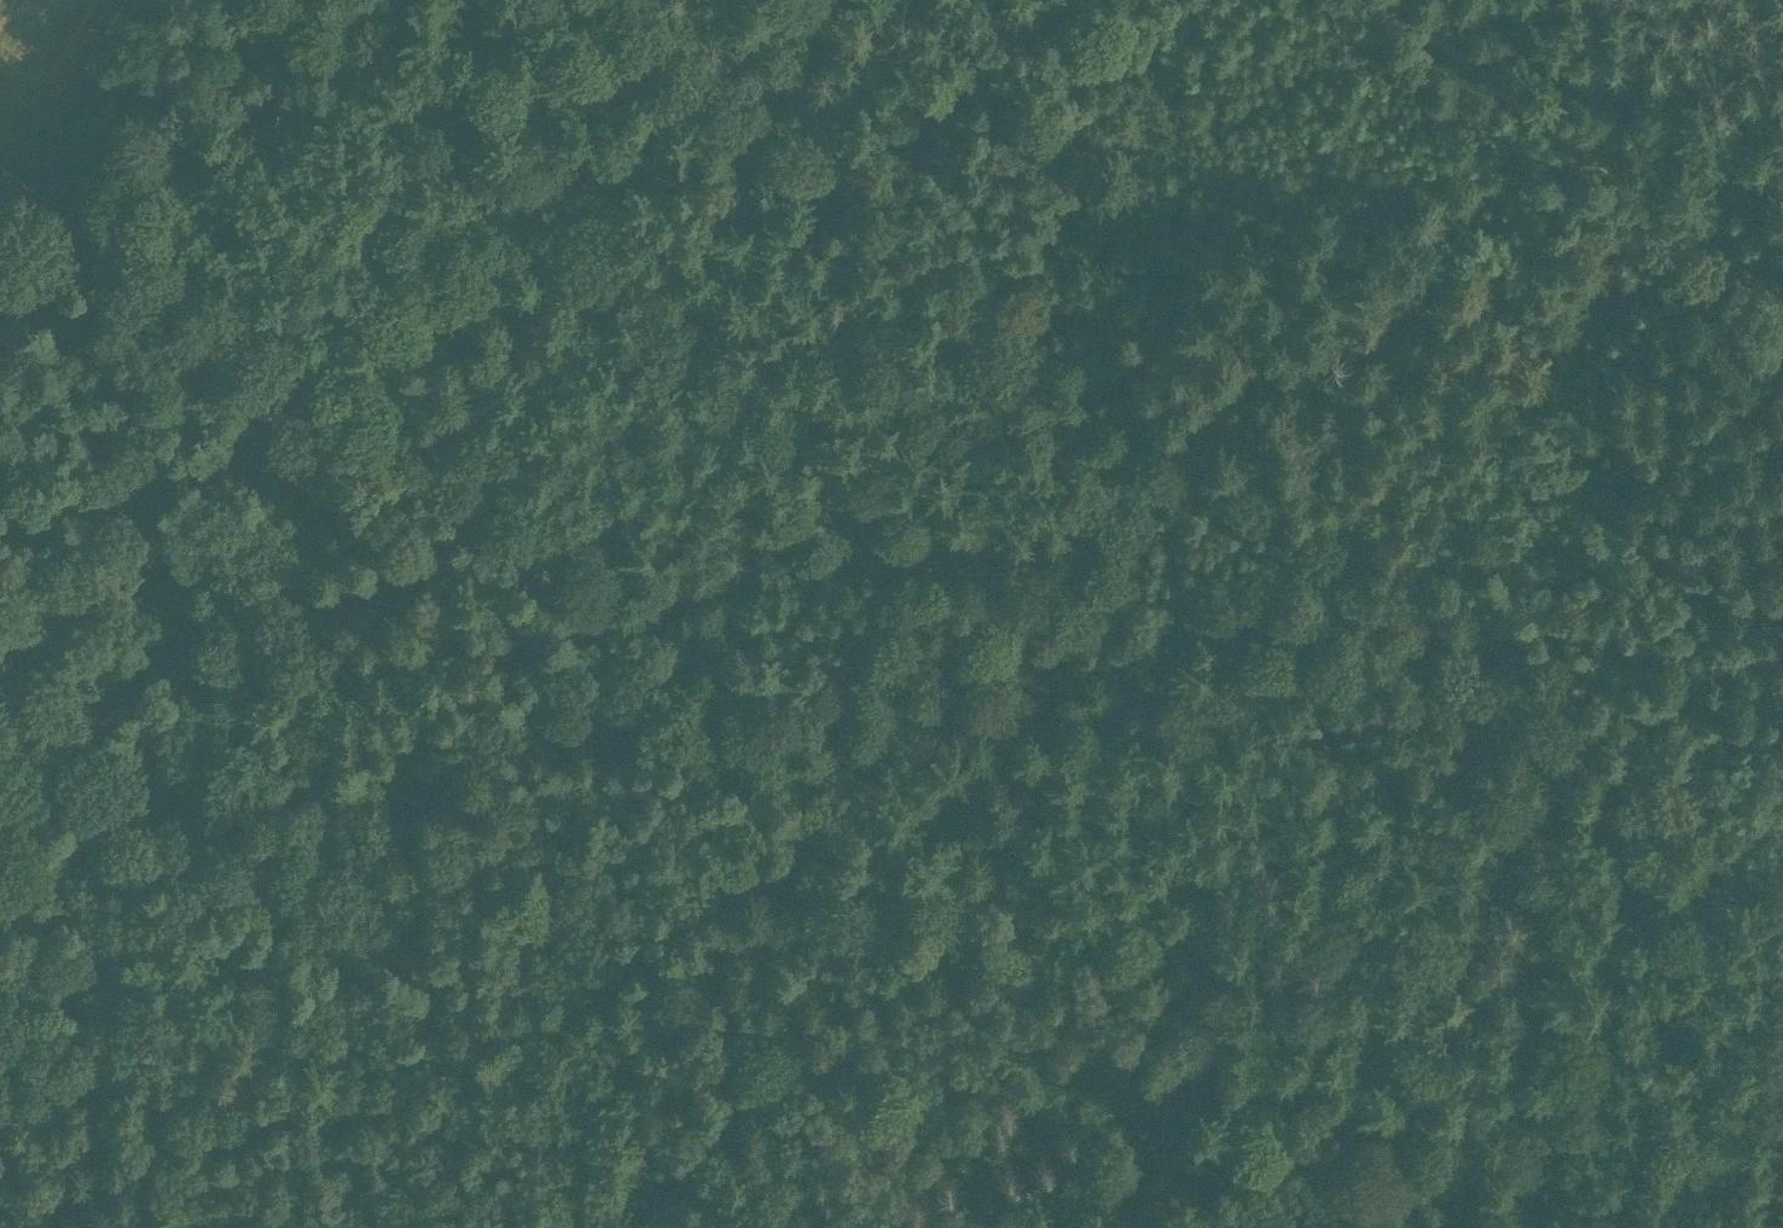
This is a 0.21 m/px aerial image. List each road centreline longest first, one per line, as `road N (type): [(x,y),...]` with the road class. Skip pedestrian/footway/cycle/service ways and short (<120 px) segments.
road 1 (track): [(0,1009),(347,427),(1420,1227)]
road 2 (track): [(636,0),(659,42),(691,69),(1715,838),(1714,863),(1413,1227)]

